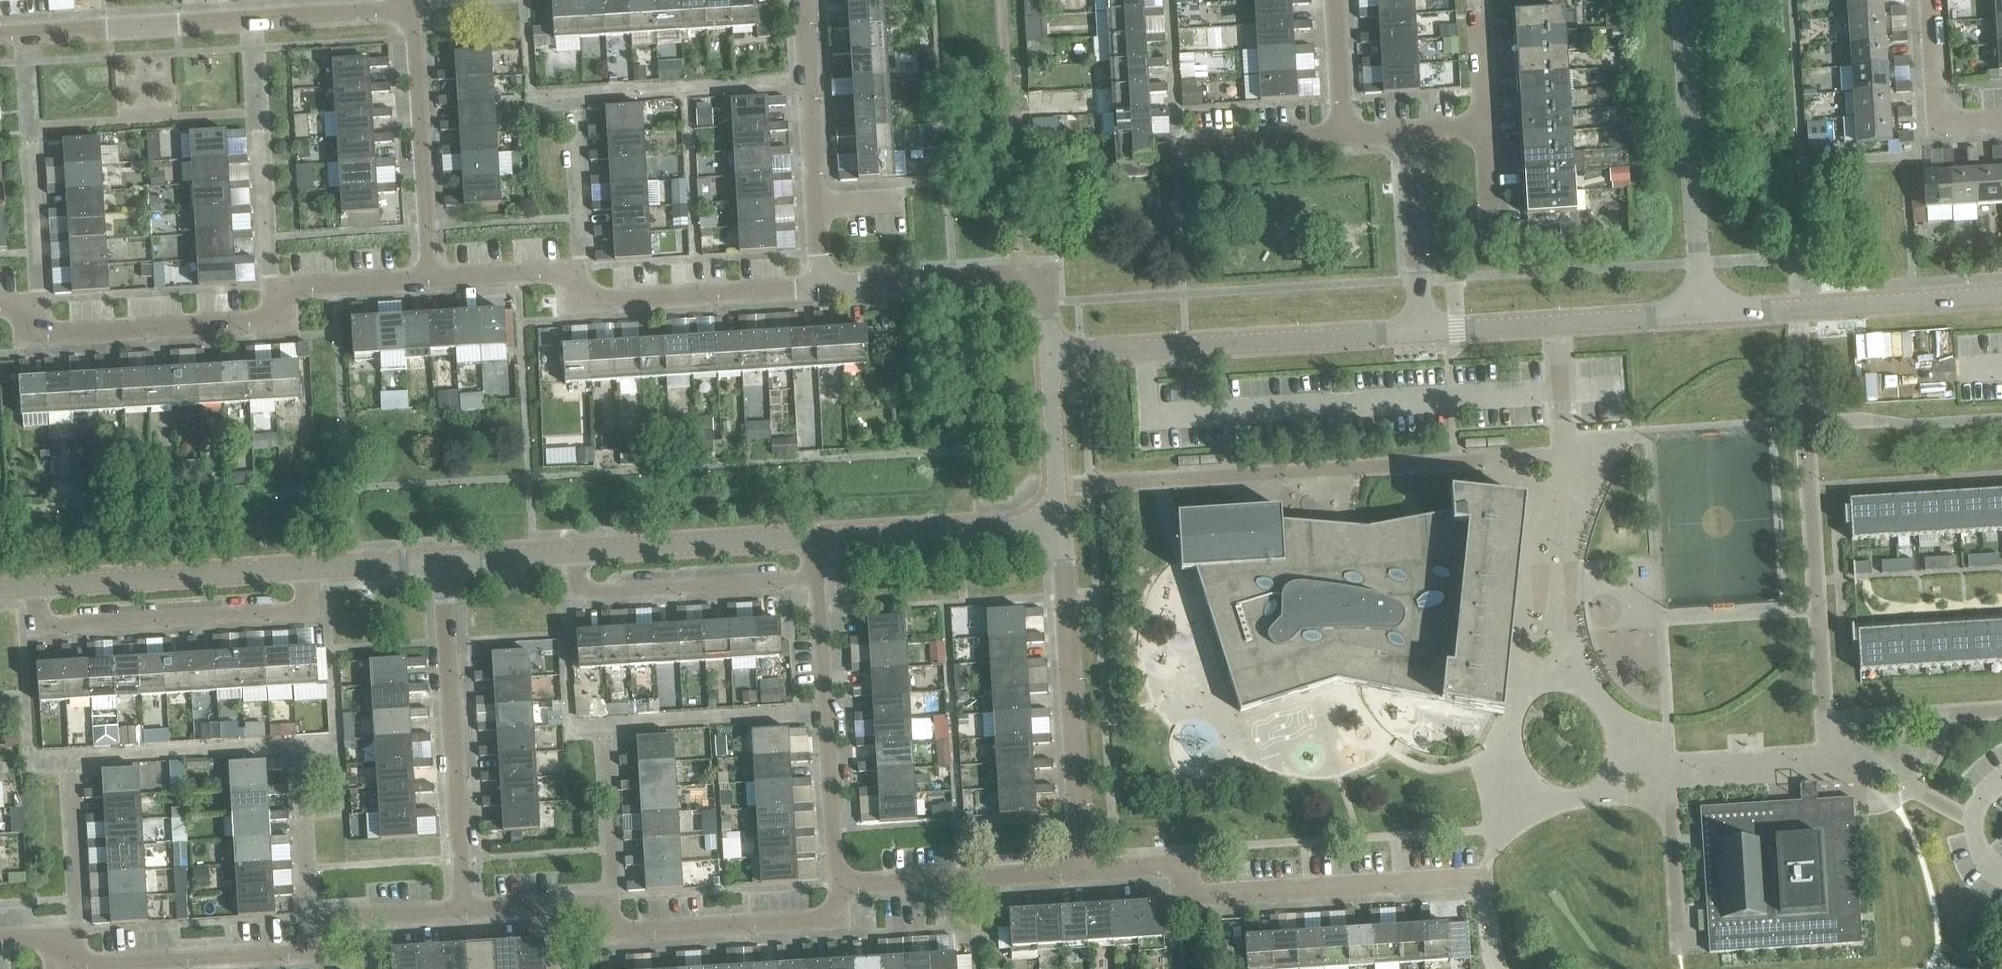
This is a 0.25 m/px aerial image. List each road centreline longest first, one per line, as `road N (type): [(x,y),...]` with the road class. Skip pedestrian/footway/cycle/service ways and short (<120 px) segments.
road 1 (residential): [(0,942),(43,940),(112,968),(295,955),(320,922),(467,911)]
road 2 (residential): [(0,309),(13,309),(49,339),(266,324),(283,301),(326,288),(432,278)]
road 3 (residential): [(467,911),(580,902),(627,933),(815,920),(835,910),(843,881)]
road 4 (residential): [(1083,877),(1182,874),(1210,893),(1487,875)]
road 5 (residential): [(432,278),(567,270),(577,299),(820,284)]
road 6 (residential): [(0,30),(401,5)]
road 7 (residential): [(1046,506),(1064,589),(1083,877)]
road 8 (tertiary): [(1047,360),(1419,326)]
road 9 (residential): [(27,598),(30,636),(306,615),(305,579)]
road 10 (residential): [(467,911),(441,570)]
road 11 (tertiary): [(1683,0),(1701,312)]
road 12 (residential): [(820,284),(1040,273),(1047,360)]
road 13 (residential): [(564,558),(568,602),(824,583)]
road 14 (tertiary): [(1701,312),(2001,295)]
road 15 (residential): [(843,881),(824,583)]
road 16 (tertiary): [(1419,326),(1701,312)]
road 17 (tertiary): [(27,598),(305,579)]
road 18 (residential): [(432,278),(401,5)]
road 19 (tertiary): [(564,558),(820,536)]
road 20 (residential): [(1083,877),(843,881)]
road 21 (tertiary): [(820,536),(1032,517),(1046,506)]
road 22 (residential): [(816,212),(807,0)]
road 23 (residential): [(1920,0),(1928,124),(2001,119)]
road 24 (residential): [(1419,326),(1407,132)]
road 25 (residential): [(1175,146),(1342,136)]
road 26 (tertiary): [(1046,506),(1056,497),(1057,464),(1047,360)]
road 27 (residential): [(1342,136),(1333,0)]
road 28 (tertiary): [(305,579),(441,570)]
road 29 (residential): [(1484,128),(1476,0)]
road 30 (tertiary): [(441,570),(564,558)]

